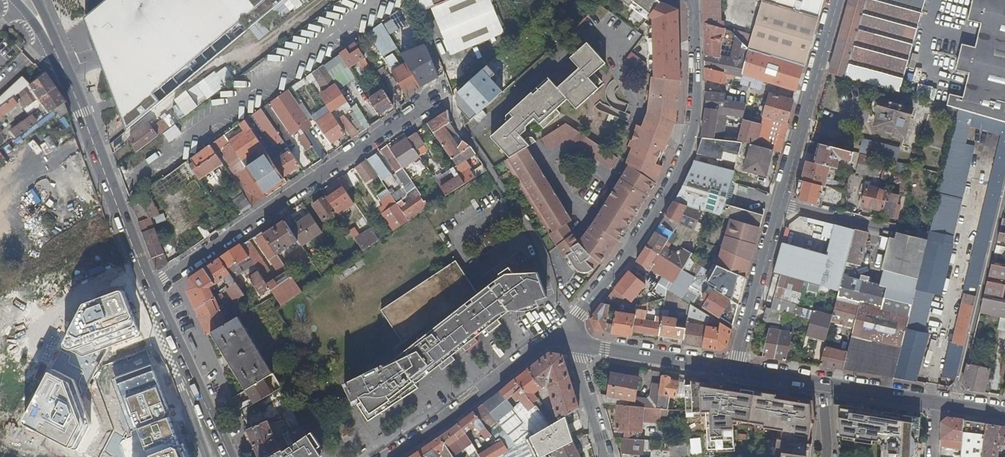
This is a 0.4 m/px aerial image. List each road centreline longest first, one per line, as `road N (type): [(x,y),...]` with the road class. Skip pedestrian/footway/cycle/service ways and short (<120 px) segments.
road 1 (residential): [(565,326),(613,272),(677,174),(701,82),(692,0)]
road 2 (residential): [(148,288),(444,92)]
road 3 (secondary): [(28,0),(66,72),(148,288)]
road 4 (secondary): [(565,326),(386,456)]
road 5 (residential): [(780,205),(838,0)]
road 6 (secondary): [(821,386),(1004,415)]
road 7 (secondary): [(148,288),(221,456)]
road 8 (residential): [(737,371),(780,205)]
road 9 (secondary): [(578,342),(737,371)]

